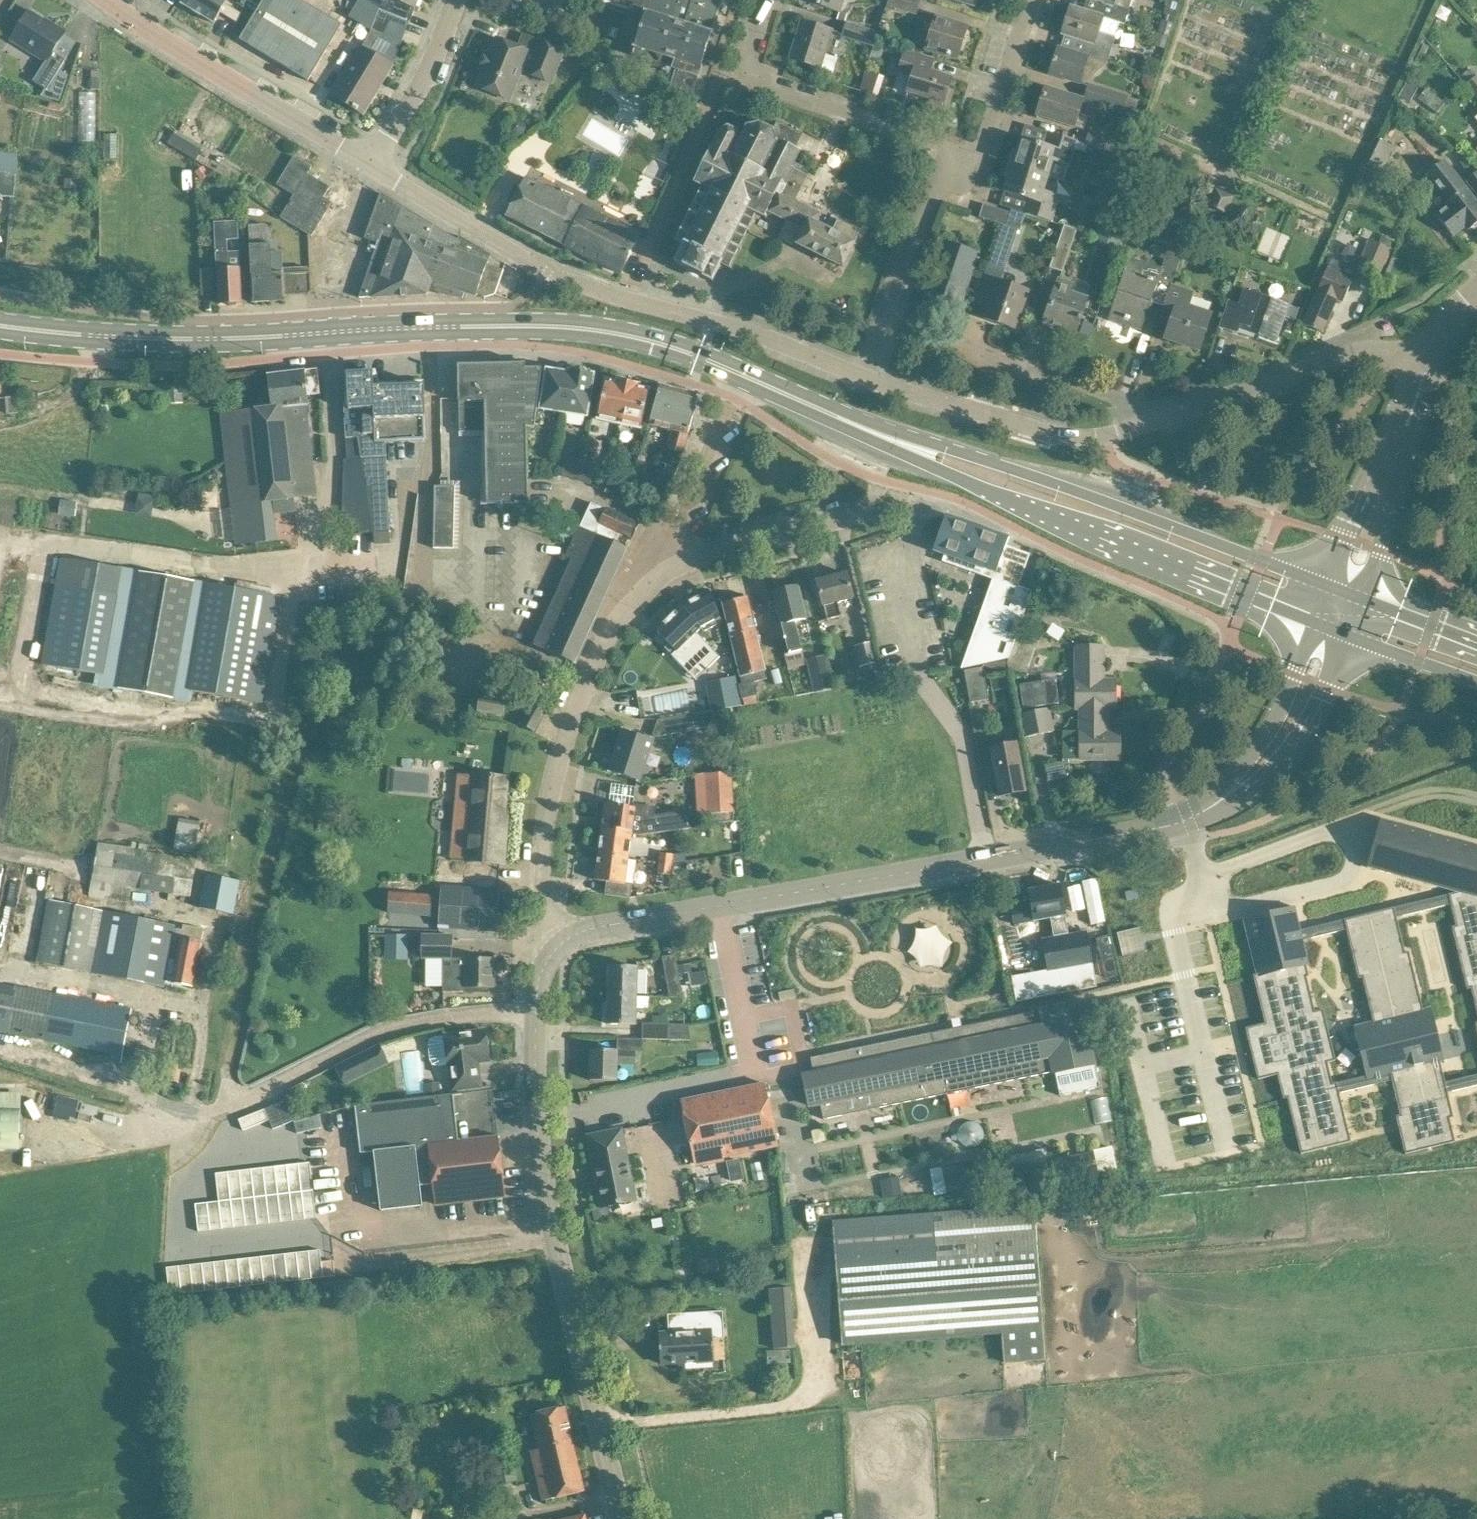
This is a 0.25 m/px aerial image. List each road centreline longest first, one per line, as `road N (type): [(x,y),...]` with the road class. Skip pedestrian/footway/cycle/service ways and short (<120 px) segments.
road 1 (primary): [(698,357),(601,330),(550,326),(189,341),(0,326)]
road 2 (primary): [(698,357),(1094,542),(1312,626)]
road 3 (primary): [(1326,586),(698,357)]
road 4 (tertiary): [(623,1518),(549,1212),(536,1116),(538,987),(553,953)]
road 5 (unclassified): [(371,163),(547,271),(761,334),(861,377)]
road 6 (tertiary): [(553,953),(569,934),(990,858)]
road 7 (residential): [(553,953),(540,917),(544,855),(552,787),(572,721),(612,633),(672,567)]
road 8 (residential): [(894,543),(923,676),(965,738),(990,858)]
road 9 (residential): [(982,155),(779,92),(746,68),(763,0)]
road 10 (unclassified): [(371,163),(103,0)]
road 11 (unclassified): [(1142,424),(1319,363),(1433,338)]
road 12 (unclassified): [(861,377),(1075,437),(1142,424)]
road 13 (residential): [(861,377),(933,182),(975,172),(982,155)]
road 14 (residential): [(1142,424),(1122,399),(905,324)]
road 15 (residential): [(672,567),(896,504)]
road 16 (tertiary): [(1237,787),(1272,779),(1298,748),(1346,638)]
road 17 (residential): [(1226,647),(1166,771),(1177,823)]
road 18 (tertiary): [(990,858),(1177,823)]
road 19 (tertiary): [(1409,419),(1386,439),(1326,586)]
road 20 (tertiary): [(1360,598),(1414,447),(1409,419)]
road 21 (residential): [(371,163),(426,80),(456,0)]
road 22 (tertiary): [(1312,626),(1237,787)]
road 23 (residential): [(672,567),(724,411)]
road 24 (residential): [(982,155),(1032,0)]
road 25 (primary): [(1346,638),(1476,685)]
road 26 (primary): [(1476,645),(1360,598)]

